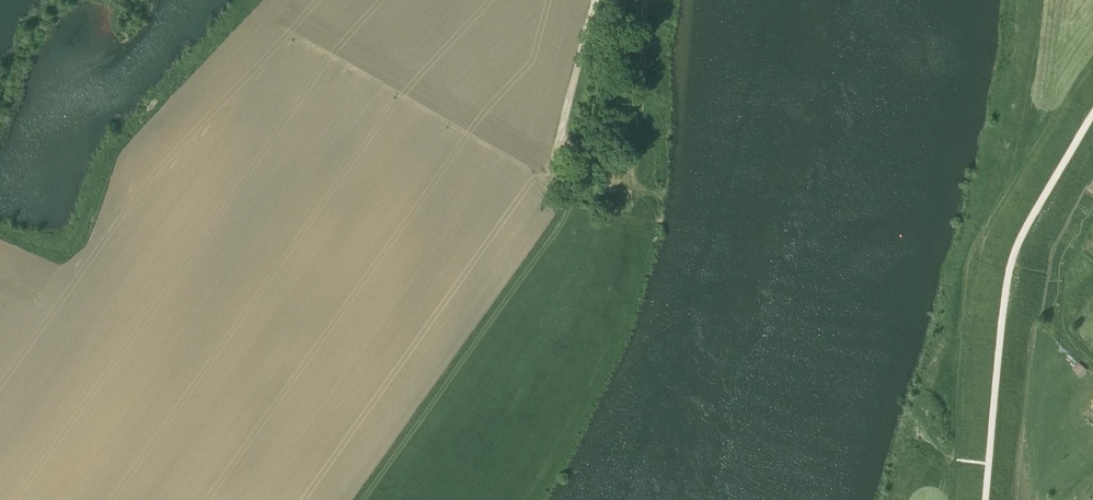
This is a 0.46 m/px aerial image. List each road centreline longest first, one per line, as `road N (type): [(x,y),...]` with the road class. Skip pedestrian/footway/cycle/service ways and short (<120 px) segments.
road 1 (track): [(1092,113),(1012,255),(985,499)]
road 2 (track): [(554,172),(599,0)]

